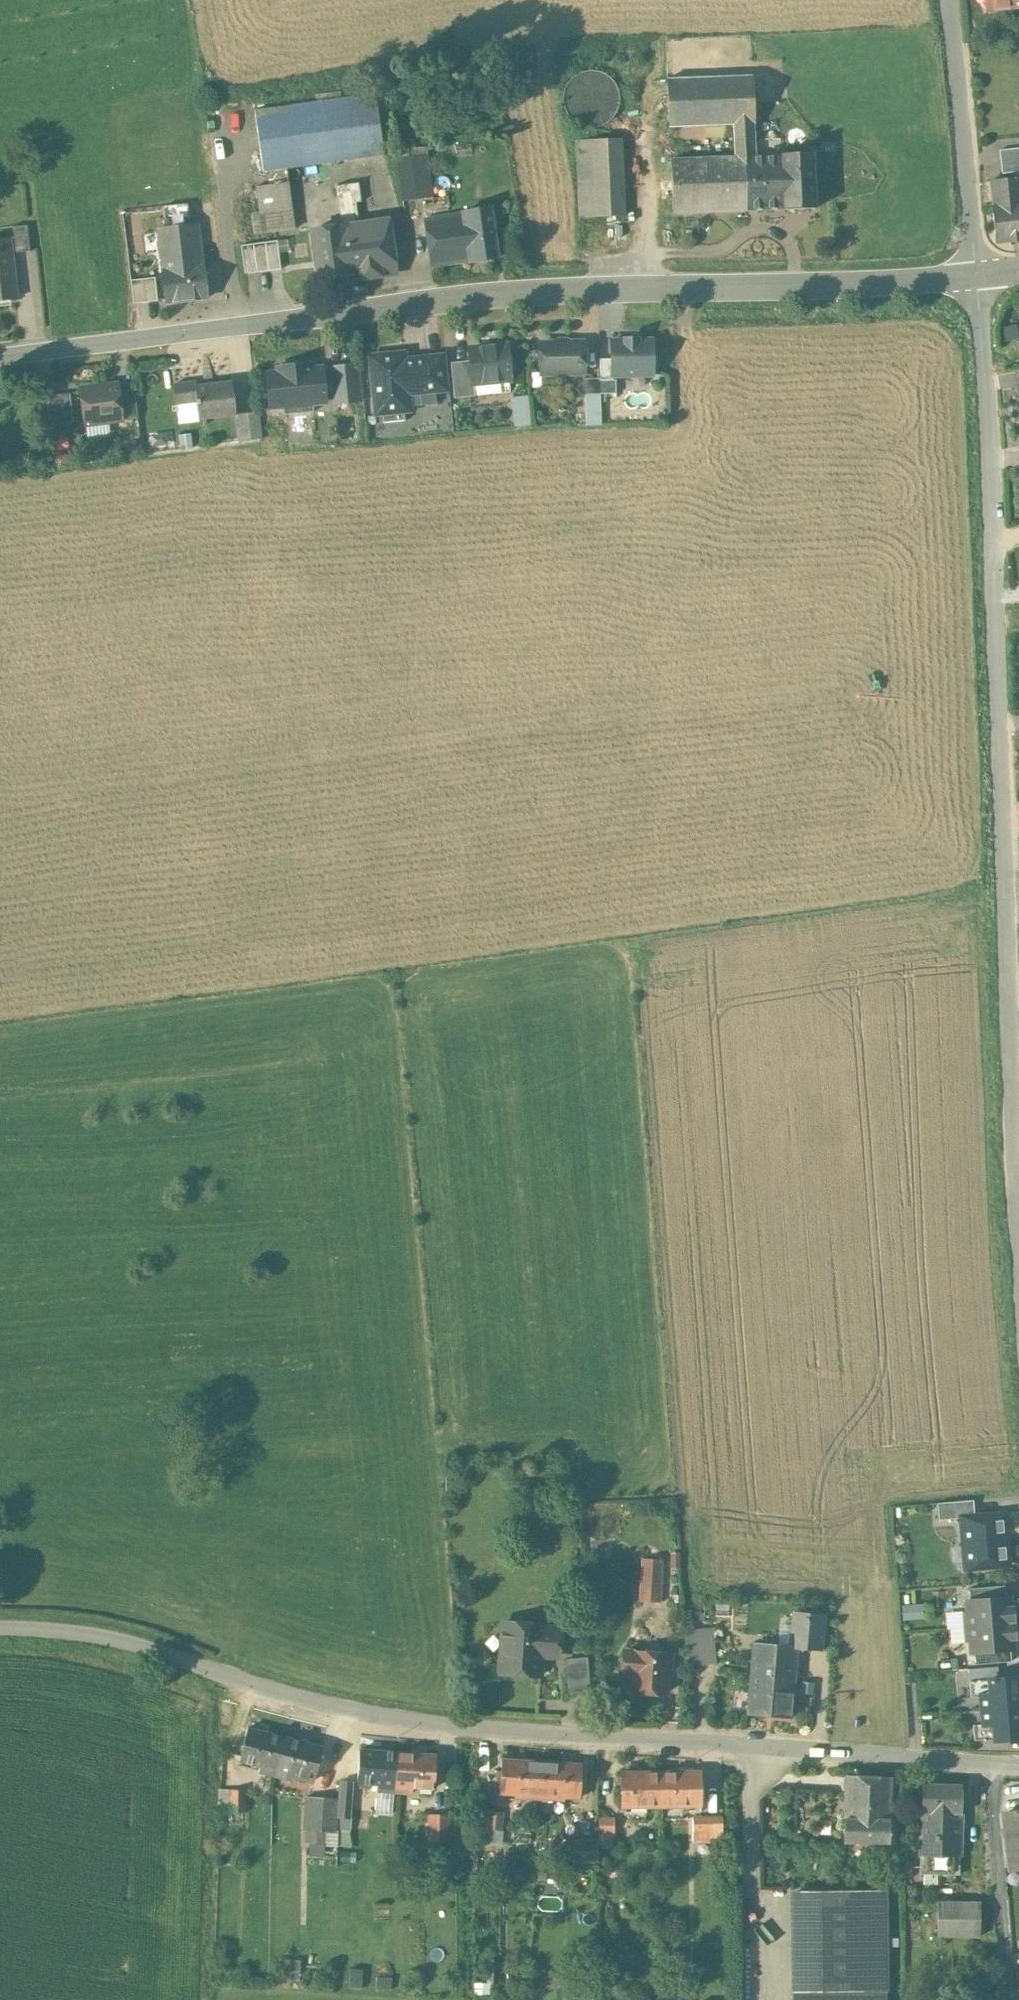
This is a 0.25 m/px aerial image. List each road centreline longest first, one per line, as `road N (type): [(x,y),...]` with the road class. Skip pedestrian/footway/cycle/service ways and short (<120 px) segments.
road 1 (unclassified): [(0,1622),(90,1630),(388,1718),(1018,1766)]
road 2 (tertiary): [(977,278),(521,295),(0,358)]
road 3 (residential): [(1018,1172),(996,519),(977,278)]
road 4 (residential): [(977,278),(949,0)]

